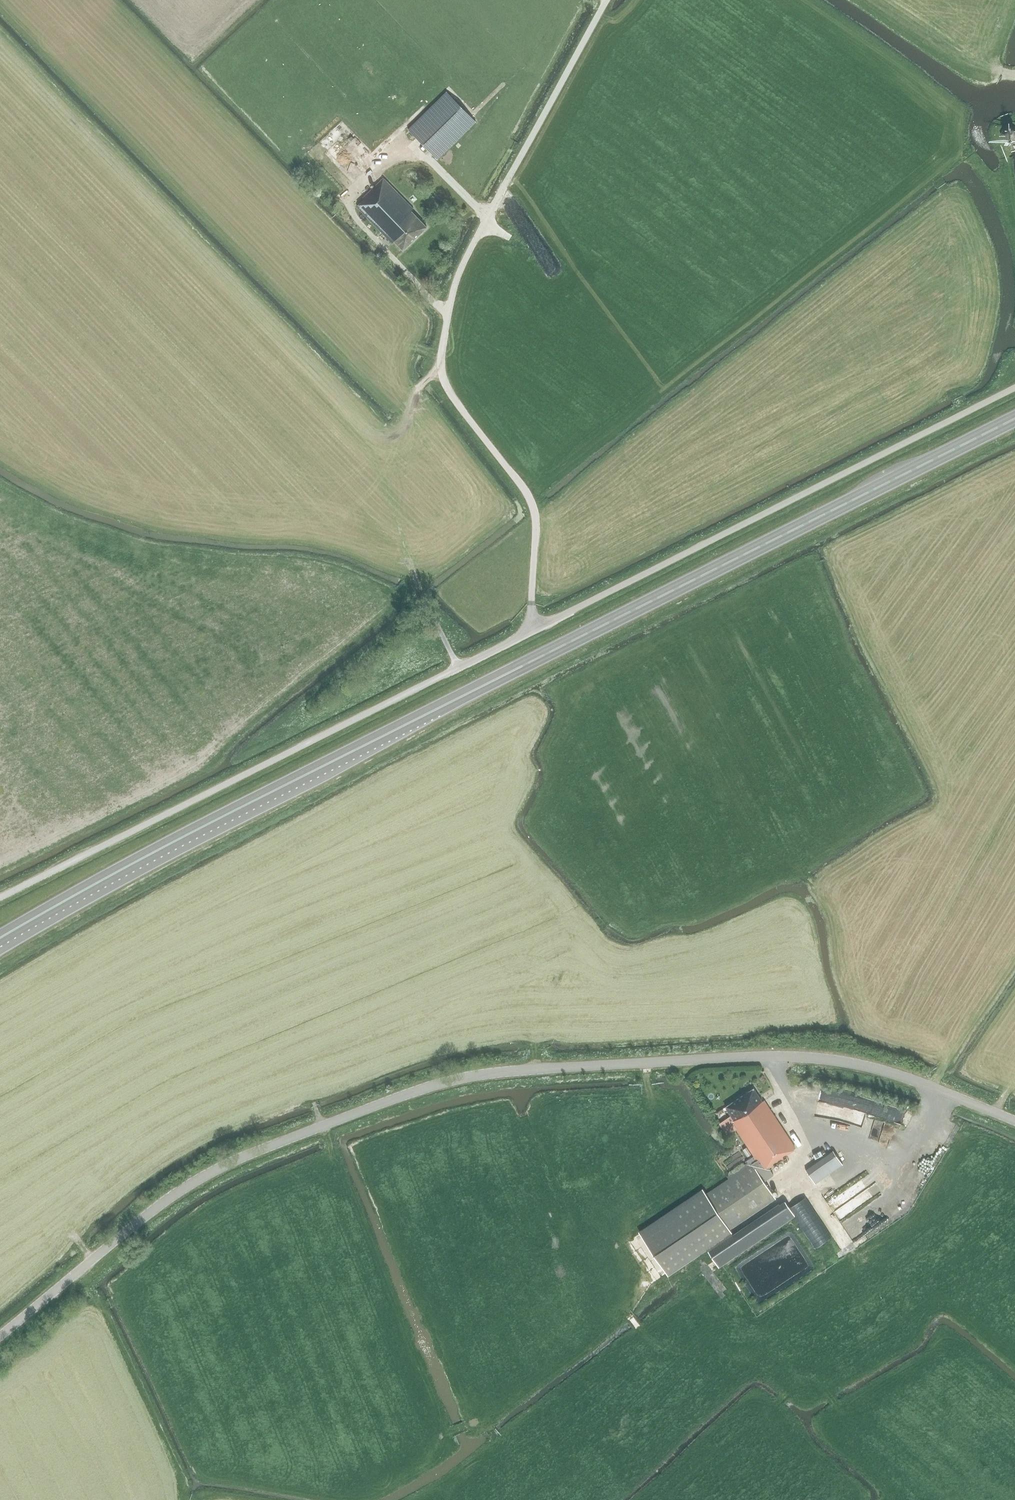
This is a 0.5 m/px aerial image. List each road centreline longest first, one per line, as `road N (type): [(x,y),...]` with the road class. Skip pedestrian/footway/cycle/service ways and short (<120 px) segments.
road 1 (trunk): [(1,938),(1014,417)]
road 2 (unclassified): [(0,897),(1014,387)]
road 3 (unclassified): [(1014,1121),(902,1075),(831,1060),(653,1061),(472,1075),(339,1119),(203,1177),(0,1336)]

